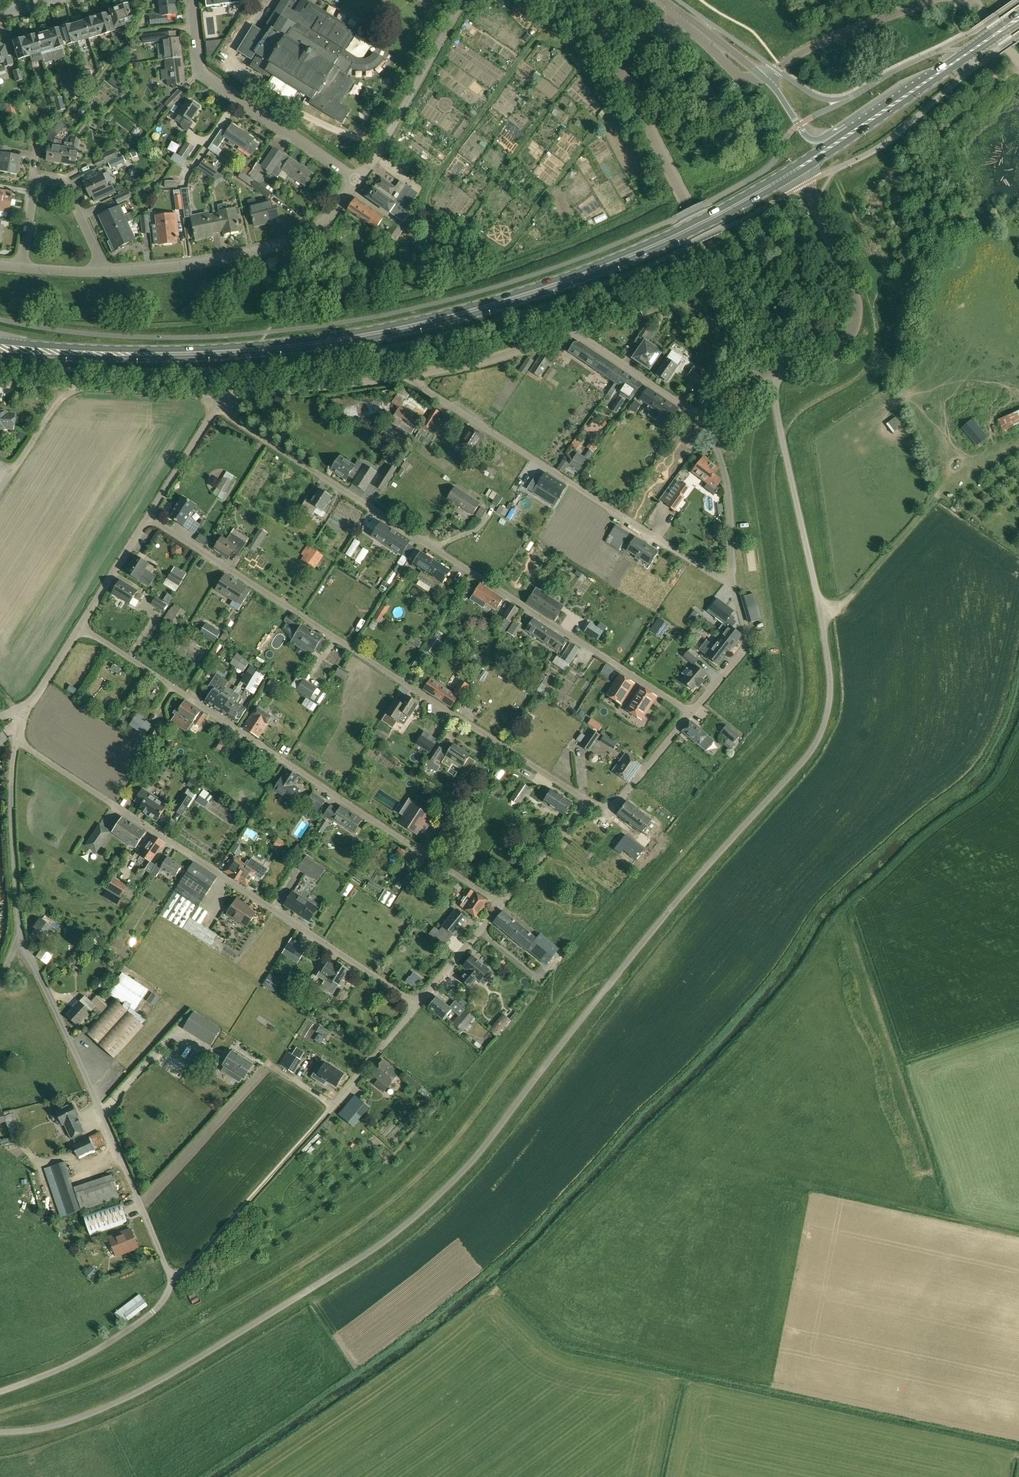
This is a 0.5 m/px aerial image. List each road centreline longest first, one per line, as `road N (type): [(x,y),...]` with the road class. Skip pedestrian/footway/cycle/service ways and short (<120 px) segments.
road 1 (unclassified): [(0,1431),(62,1423),(150,1385),(419,1214),(484,1149),(625,965),(815,746),(831,707),(831,679),(770,368)]
road 2 (primary): [(797,169),(593,270),(445,317),(256,349),(30,349)]
road 3 (residential): [(692,712),(236,420),(223,404)]
road 4 (residential): [(595,807),(149,517)]
road 5 (residential): [(503,903),(80,625)]
road 6 (residential): [(418,1005),(17,739)]
road 7 (residential): [(153,1312),(171,1277),(21,932)]
road 8 (residential): [(732,583),(419,385),(413,374)]
road 9 (residential): [(703,418),(578,335),(413,374)]
road 10 (residential): [(359,181),(323,221),(292,240),(195,264),(100,272)]
road 11 (residential): [(359,181),(203,73),(193,0)]
road 12 (tertiary): [(796,362),(834,354),(856,308),(797,169)]
road 13 (unclassified): [(223,404),(205,392),(0,383)]
road 14 (track): [(171,1277),(327,1114)]
road 15 (residential): [(100,272),(66,186),(46,179),(34,188),(22,267)]
road 16 (residential): [(359,181),(462,0)]
road 17 (track): [(1018,1231),(820,1187)]
road 18 (residential): [(413,374),(237,395),(223,404)]
road 19 (residential): [(21,932),(12,794),(17,739)]
road 20 (tertiary): [(711,250),(623,81)]
road 21 (unclassified): [(765,75),(935,0)]
road 22 (unclassified): [(0,1391),(74,1362),(153,1312)]
road 23 (residential): [(732,583),(726,474),(703,418)]
road 24 (primary): [(974,48),(840,139)]
road 25 (residential): [(692,712),(746,649),(732,583)]
road 26 (residential): [(327,1114),(418,1005)]
road 27 (residential): [(595,807),(619,801),(692,712)]
road 28 (residential): [(223,404),(149,517)]
road 29 (residential): [(503,903),(577,815),(595,807)]
road 30 (residential): [(418,1005),(503,903)]
road 31 (residential): [(149,517),(80,625)]

